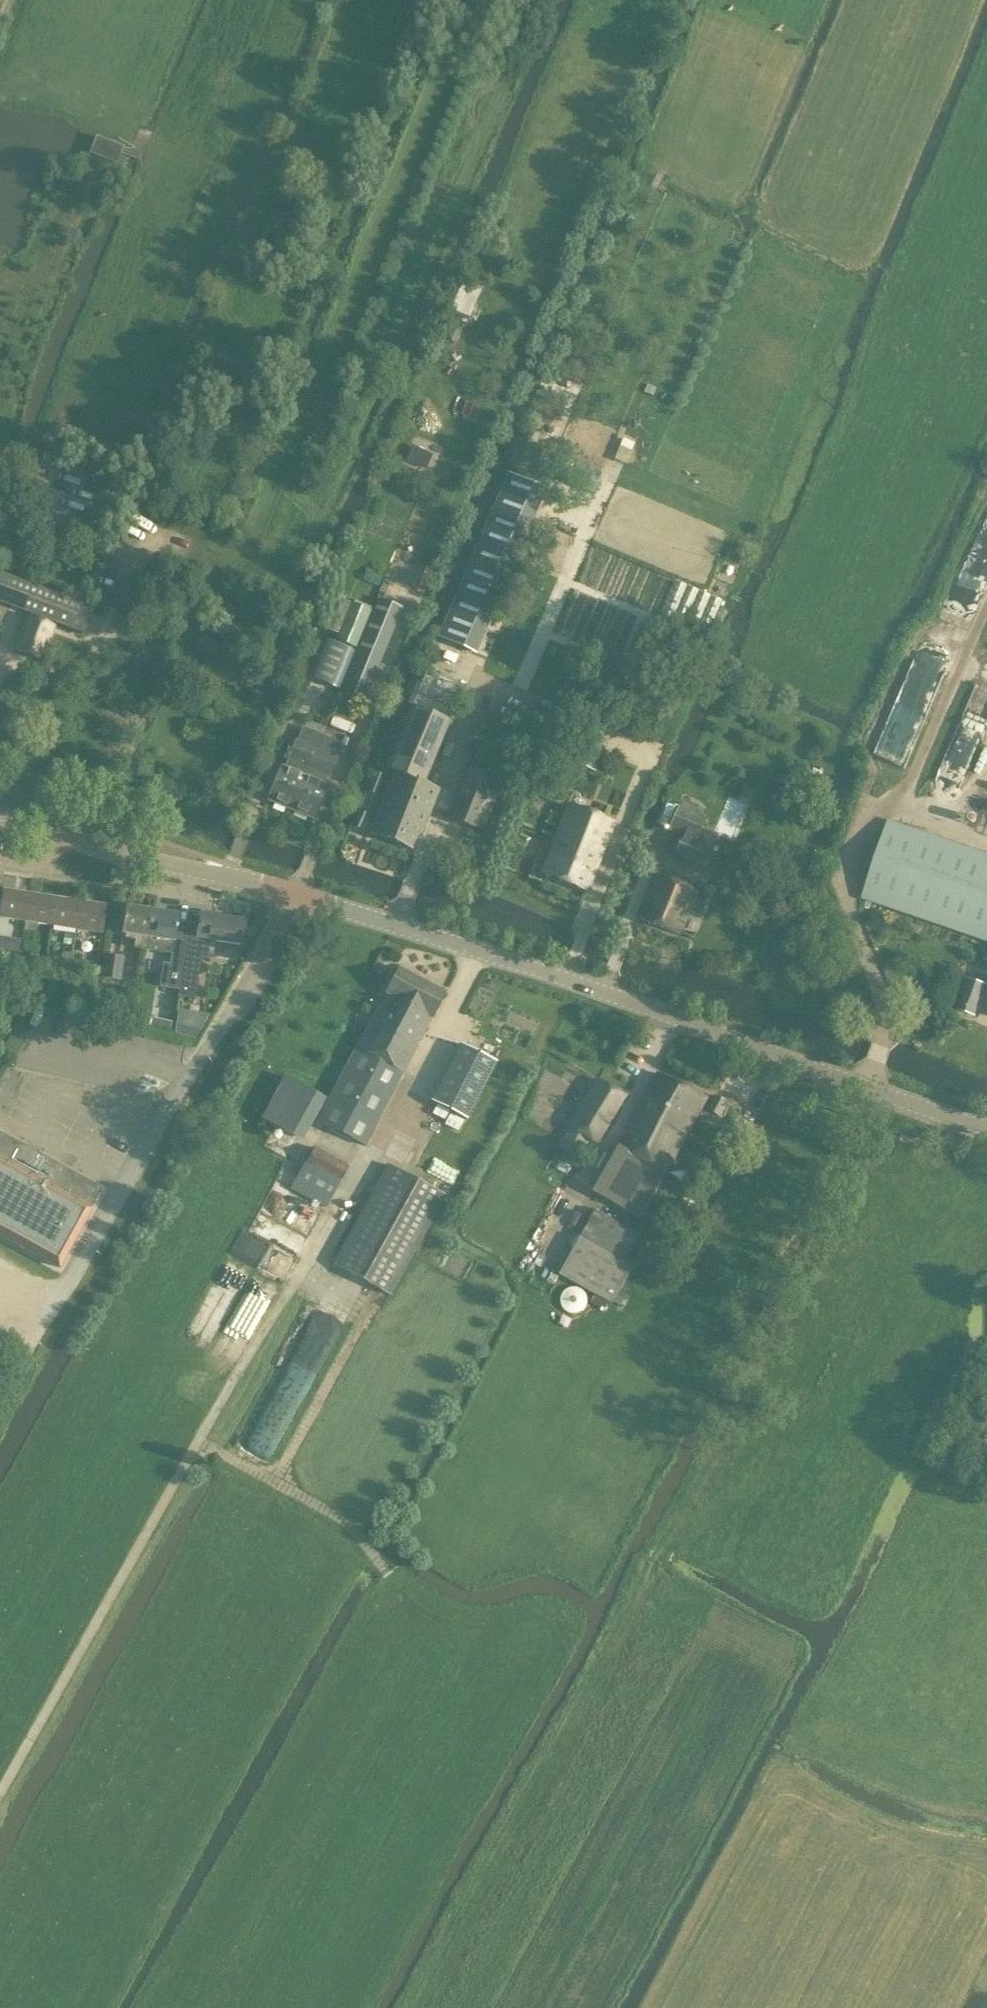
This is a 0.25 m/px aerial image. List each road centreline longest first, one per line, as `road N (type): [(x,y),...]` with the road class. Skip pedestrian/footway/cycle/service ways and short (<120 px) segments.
road 1 (track): [(480,950),(362,1178),(225,1400),(0,1800)]
road 2 (tertiary): [(298,896),(480,950),(986,1127)]
road 3 (residential): [(0,1399),(298,896)]
road 4 (track): [(651,1554),(899,1099)]
road 5 (tertiary): [(55,836),(298,896)]

